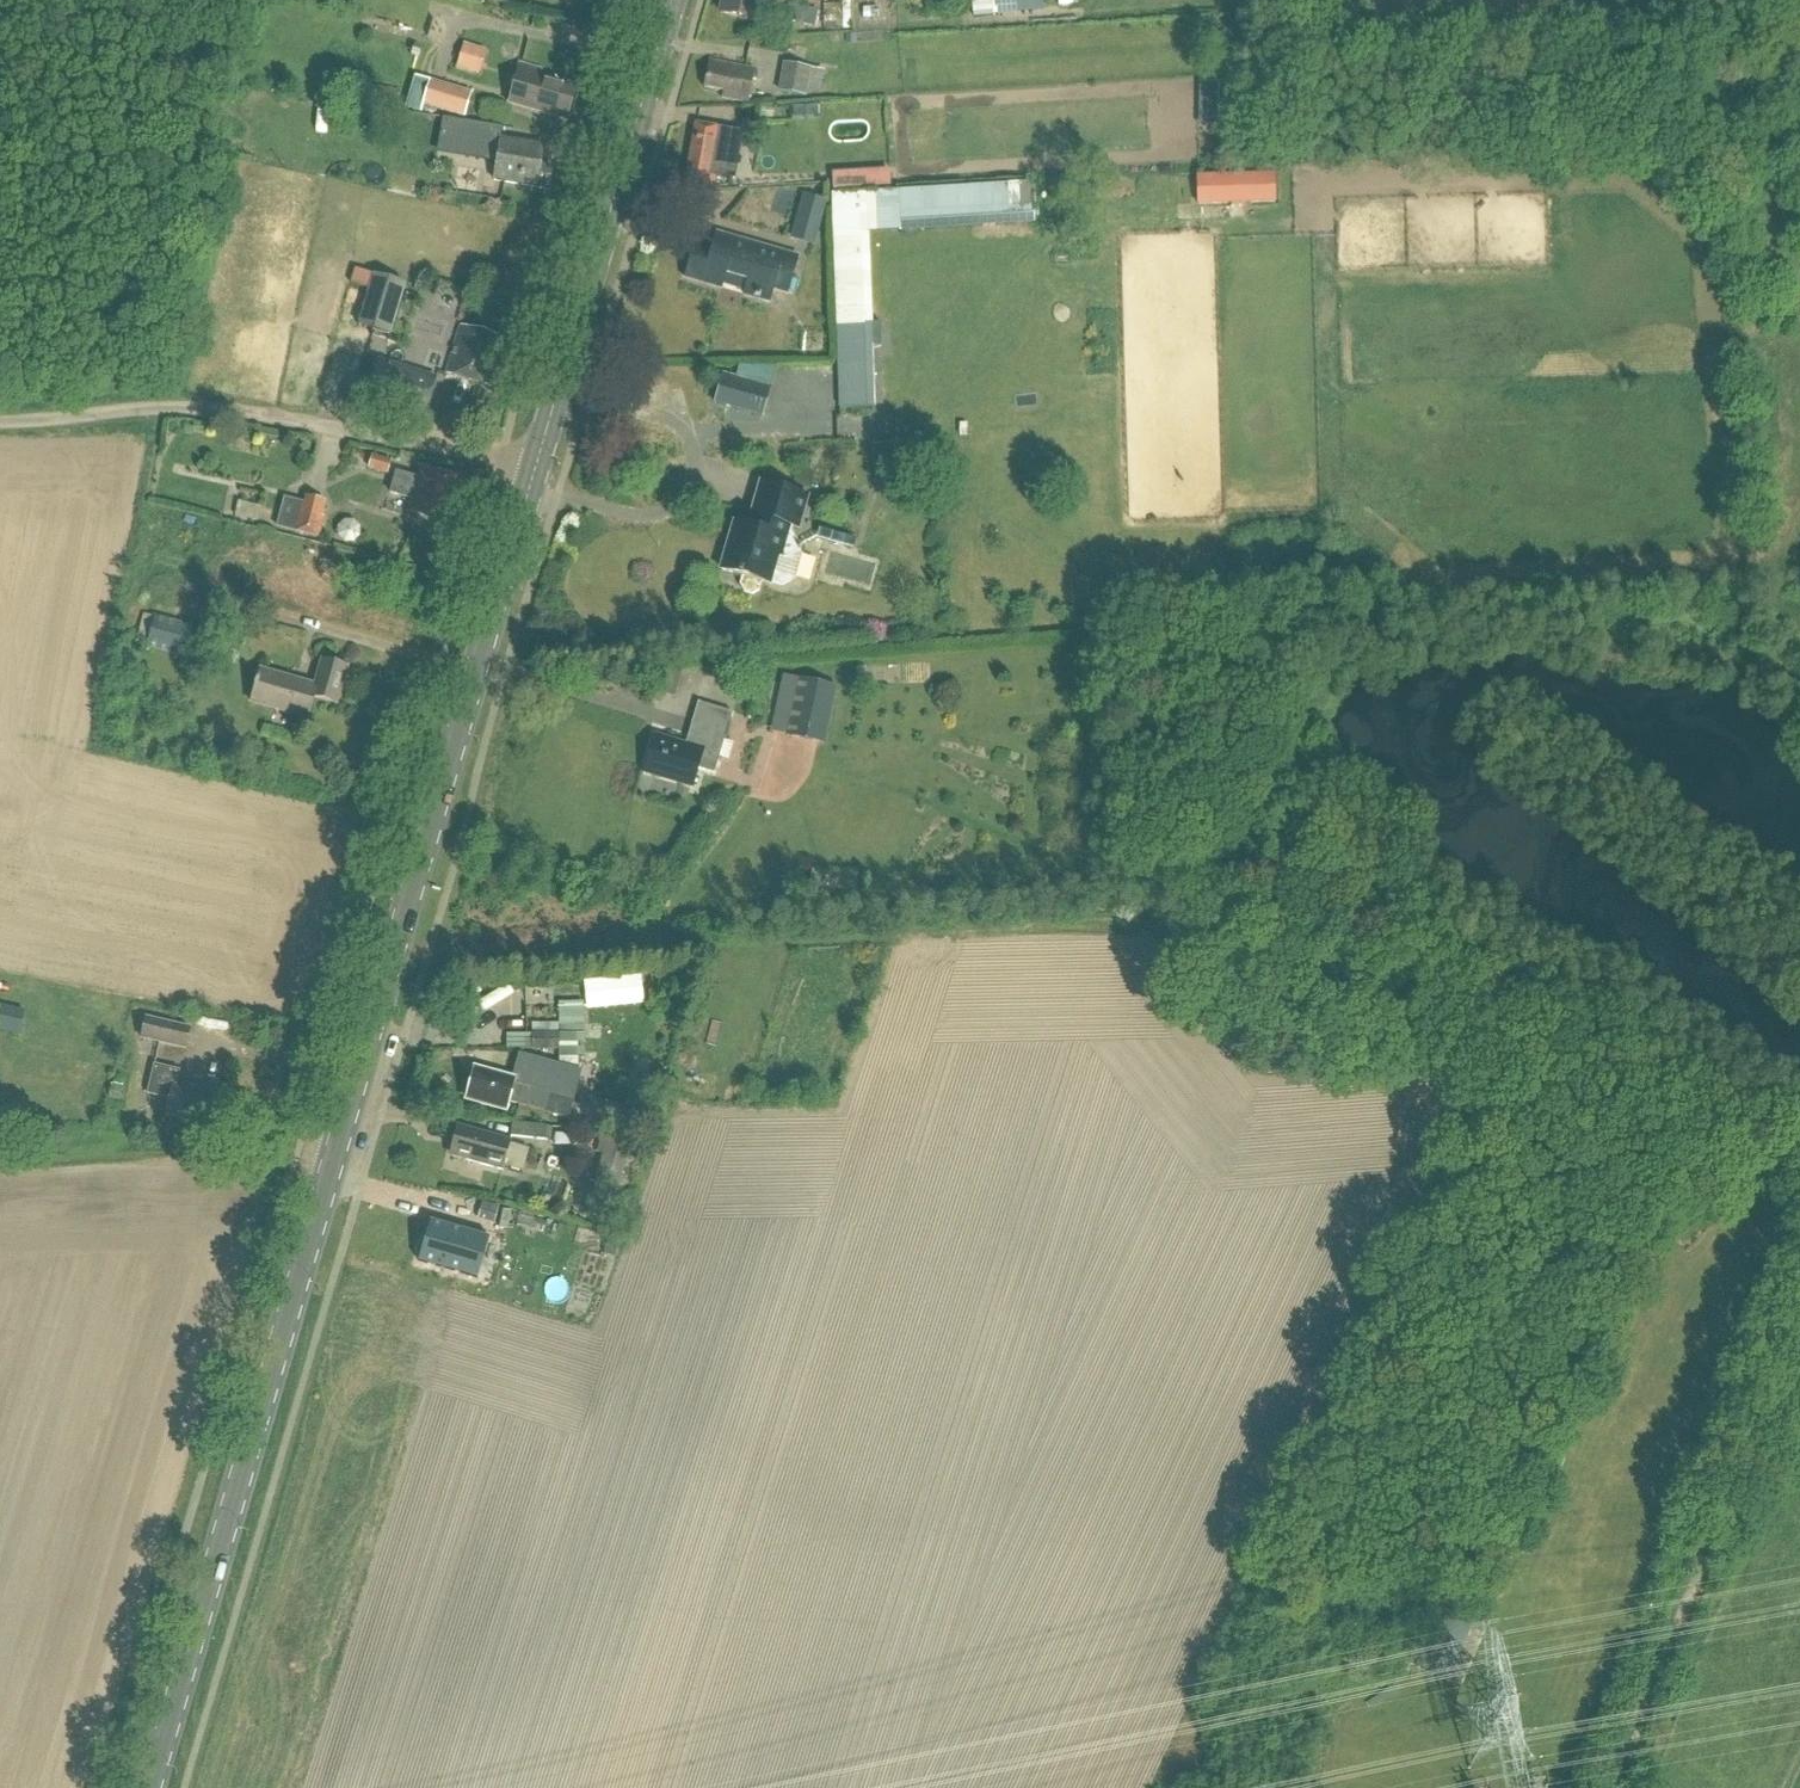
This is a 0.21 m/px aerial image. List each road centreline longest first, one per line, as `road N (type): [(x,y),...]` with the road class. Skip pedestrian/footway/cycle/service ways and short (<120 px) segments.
road 1 (secondary): [(149,1787),(532,472)]
road 2 (unclassified): [(532,472),(393,438),(227,412),(0,418)]
road 3 (track): [(1611,1787),(1799,1329)]
road 4 (secondary): [(532,472),(670,0)]

